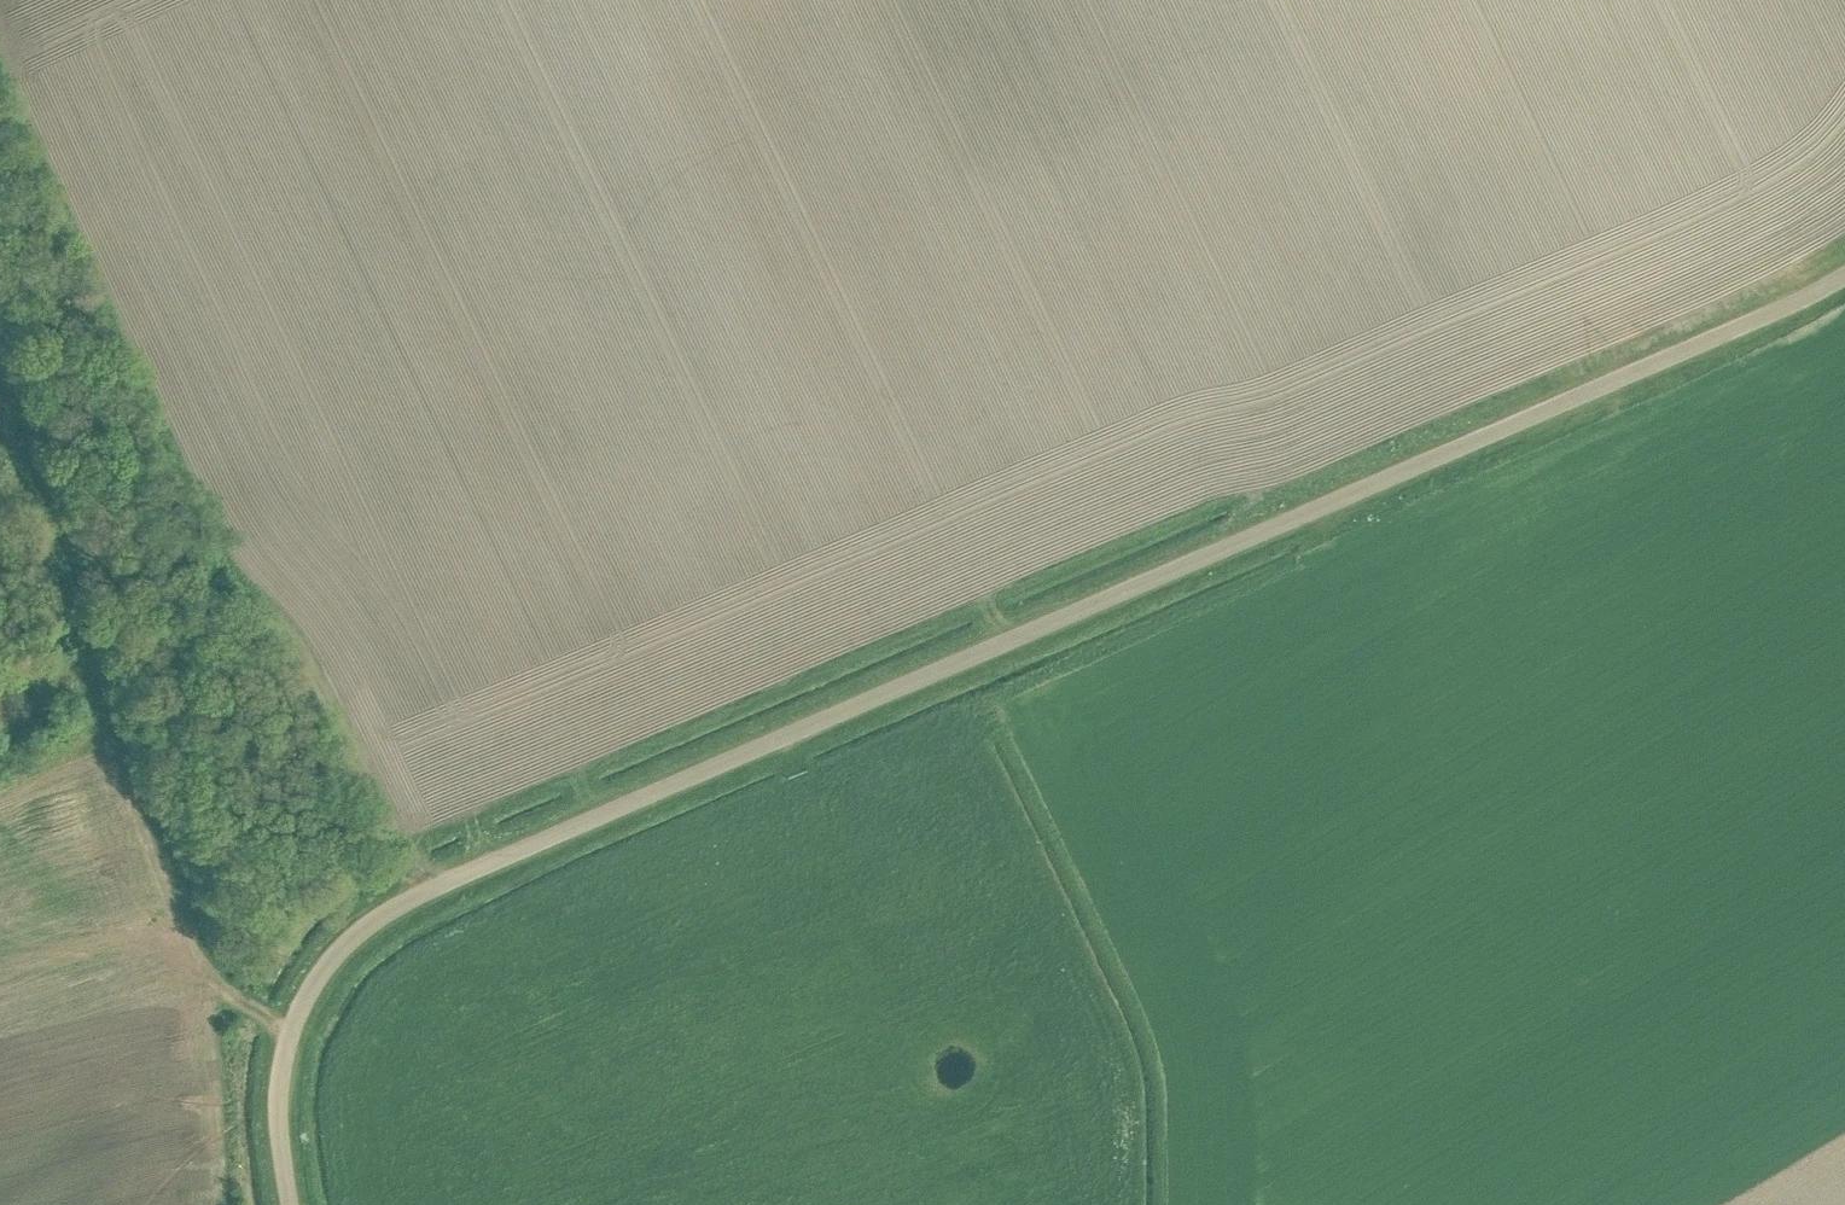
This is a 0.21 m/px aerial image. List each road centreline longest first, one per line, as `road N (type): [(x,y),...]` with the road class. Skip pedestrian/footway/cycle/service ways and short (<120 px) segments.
road 1 (unclassified): [(292,1204),(279,1082),(298,1010),(331,956),(403,900),(1781,307),(1844,272)]
road 2 (track): [(403,900),(278,641),(261,625),(159,648),(116,641),(0,353)]

